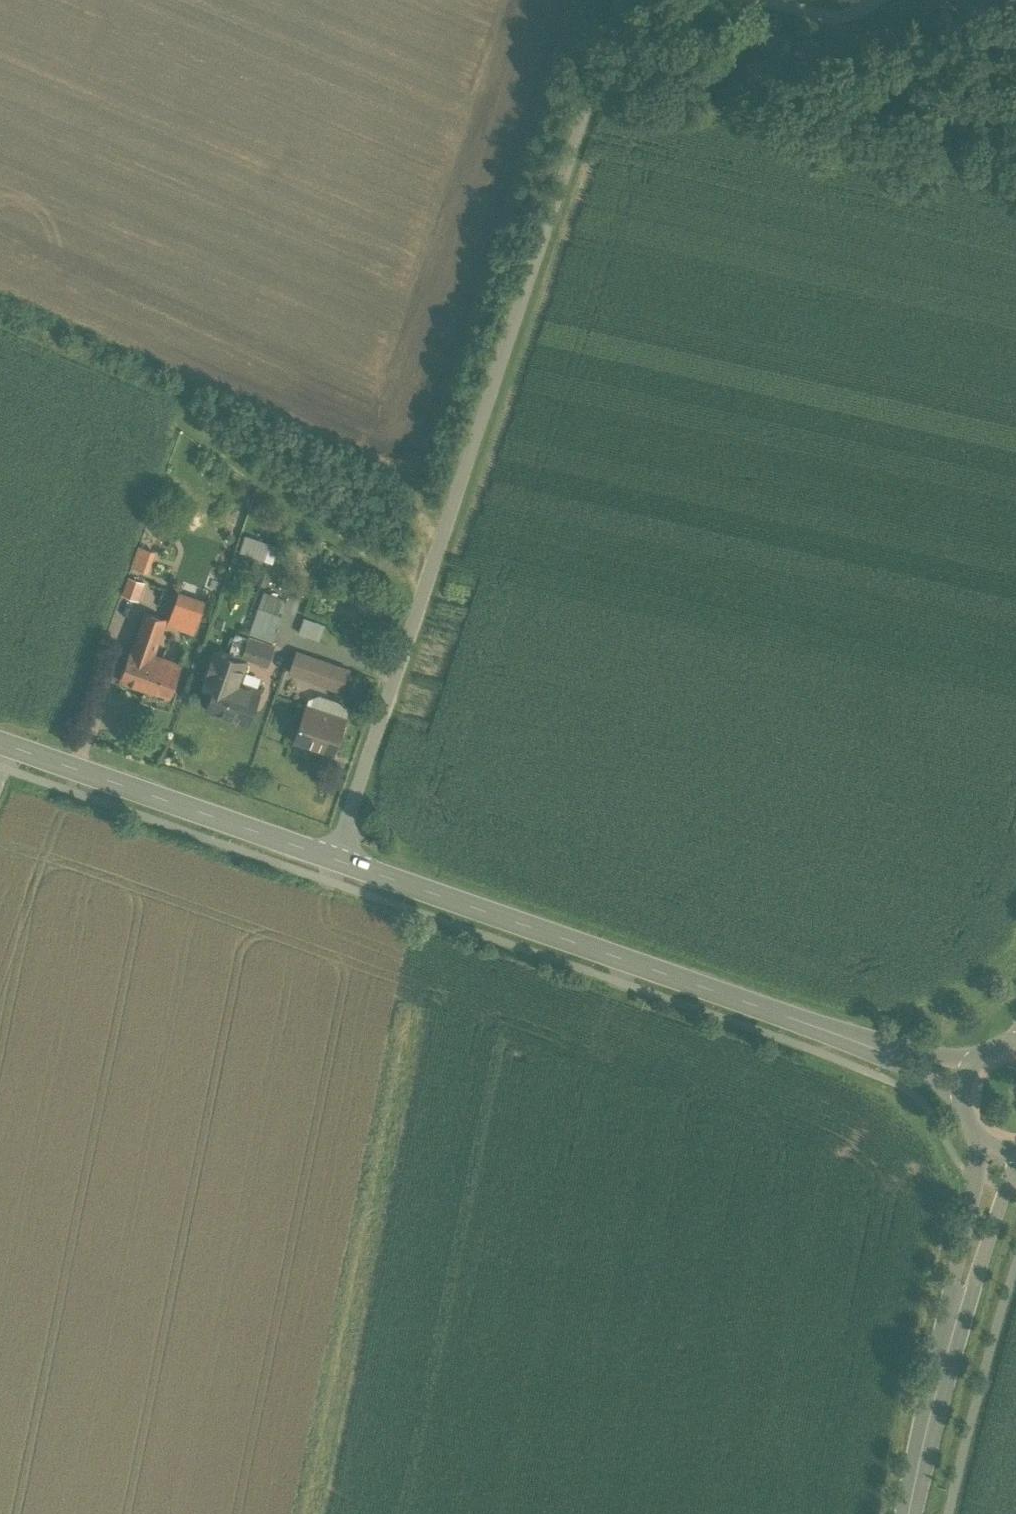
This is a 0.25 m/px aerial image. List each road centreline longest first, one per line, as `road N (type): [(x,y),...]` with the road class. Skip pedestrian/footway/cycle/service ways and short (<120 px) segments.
road 1 (secondary): [(969,1076),(0,743)]
road 2 (secondary): [(912,1513),(1000,1153)]

